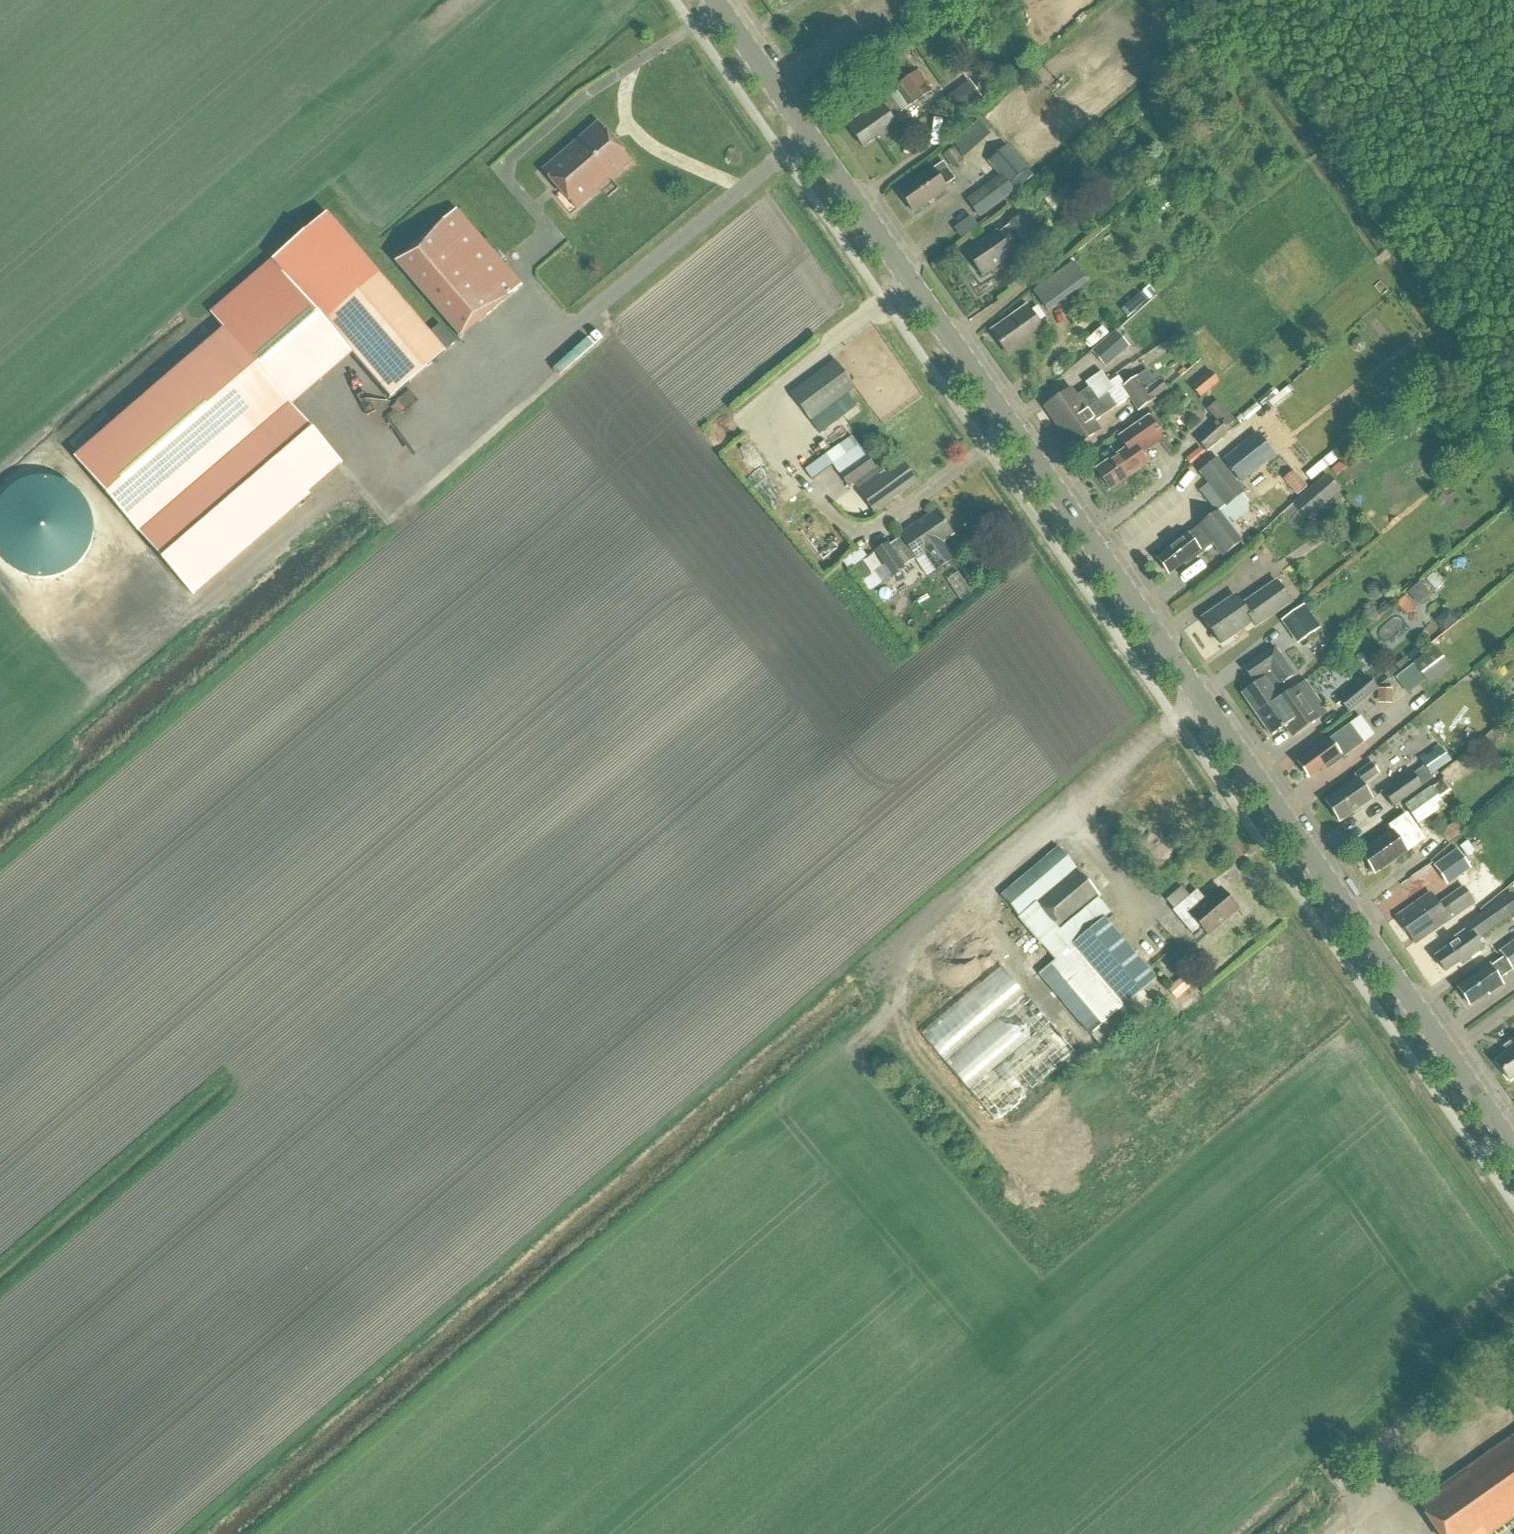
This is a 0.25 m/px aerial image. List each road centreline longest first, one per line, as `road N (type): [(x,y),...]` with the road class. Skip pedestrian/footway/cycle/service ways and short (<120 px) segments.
road 1 (tertiary): [(1513,1148),(717,0)]

